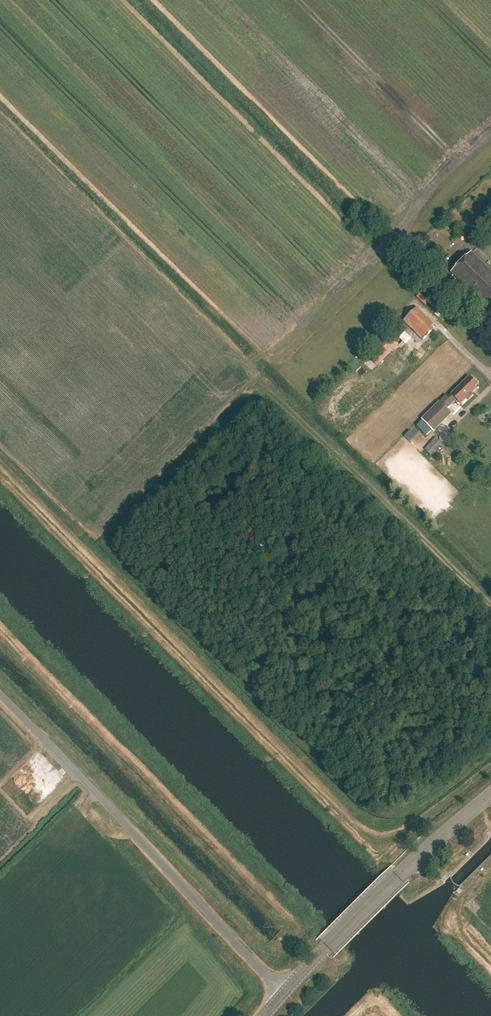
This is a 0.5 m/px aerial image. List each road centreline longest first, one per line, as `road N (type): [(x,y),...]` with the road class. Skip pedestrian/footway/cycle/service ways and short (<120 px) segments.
road 1 (unclassified): [(284,995),(0,699)]
road 2 (track): [(490,610),(251,379)]
road 3 (tertiary): [(284,995),(490,797)]

